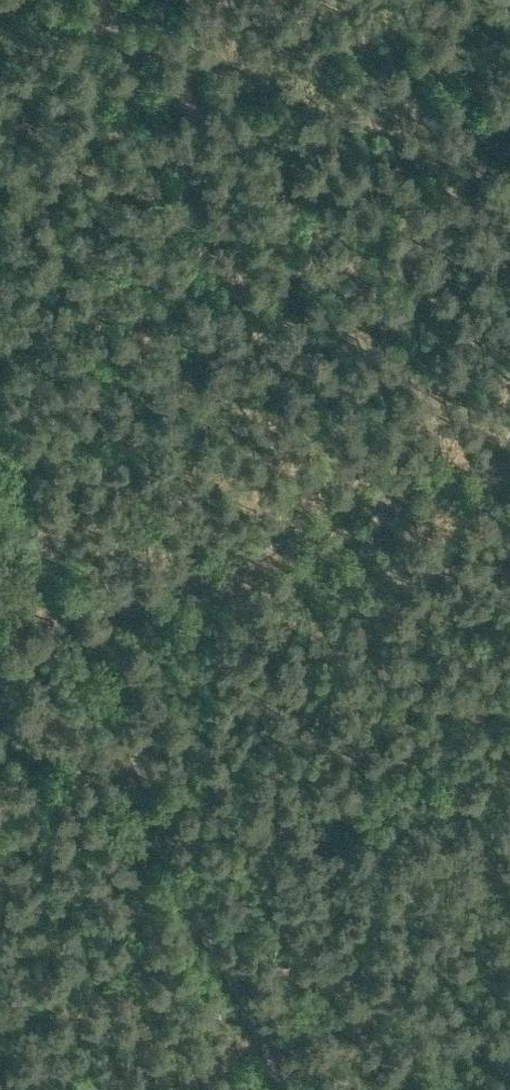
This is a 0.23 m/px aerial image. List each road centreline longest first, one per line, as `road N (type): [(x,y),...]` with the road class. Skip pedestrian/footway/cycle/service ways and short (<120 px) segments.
road 1 (track): [(280,1089),(0,438)]
road 2 (track): [(83,633),(509,452)]
road 3 (track): [(199,906),(346,865),(509,772)]

